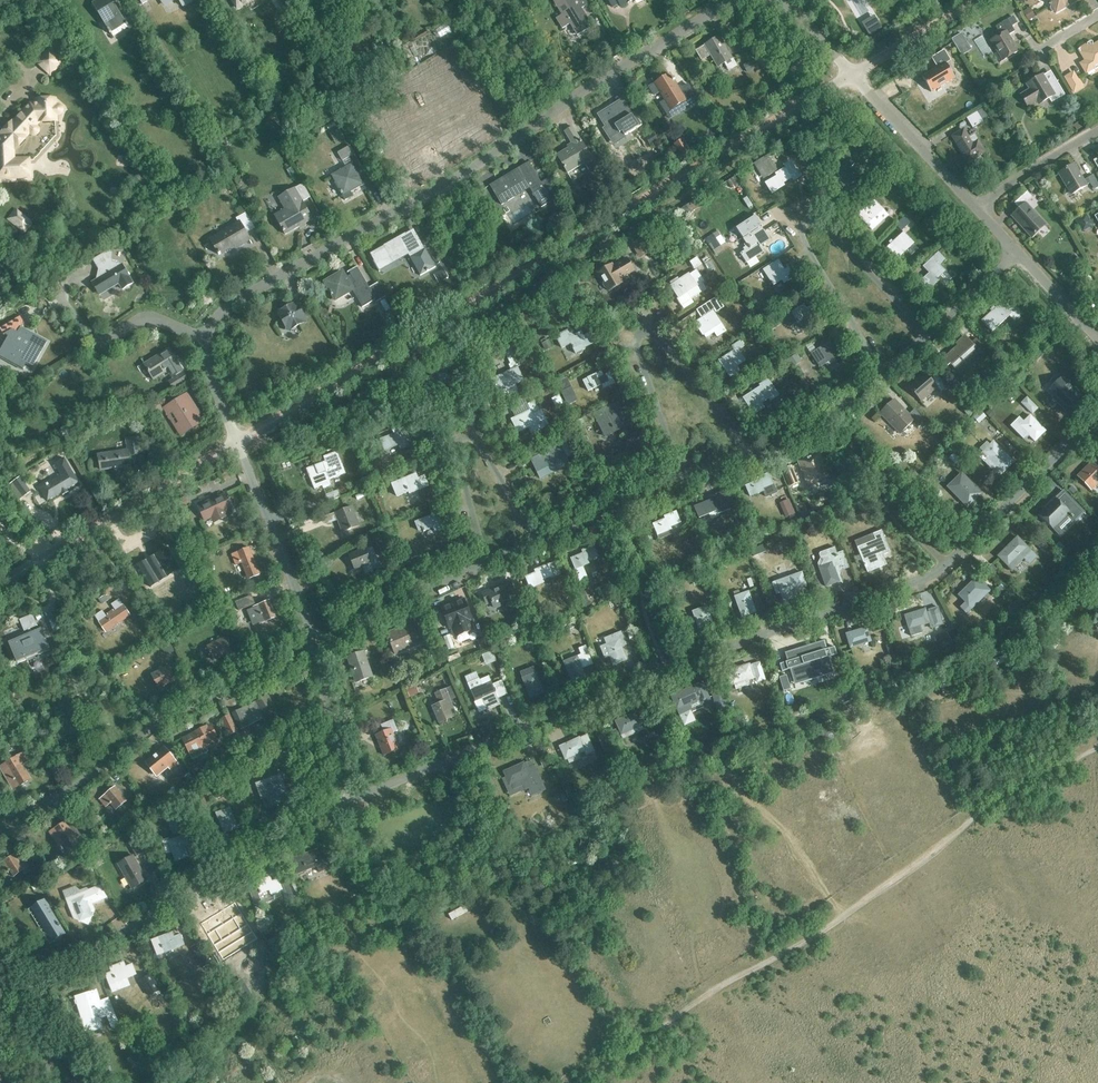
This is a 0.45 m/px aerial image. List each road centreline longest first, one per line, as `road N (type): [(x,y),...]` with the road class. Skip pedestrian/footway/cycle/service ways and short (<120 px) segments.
road 1 (residential): [(348,804),(665,671),(944,567),(1097,408)]
road 2 (residential): [(236,442),(854,76)]
road 3 (residential): [(203,338),(238,299),(461,174),(739,0)]
road 4 (track): [(575,1082),(982,814),(1097,751)]
road 5 (residential): [(0,947),(20,981),(37,979),(348,804)]
road 6 (residential): [(312,649),(161,727),(0,829)]
road 7 (residential): [(927,335),(826,227),(805,222),(809,251),(883,374)]
road 8 (residential): [(682,485),(638,353),(645,333),(663,343),(749,457)]
road 9 (residential): [(0,585),(236,442)]
road 10 (residential): [(535,545),(480,445),(462,438),(456,456),(488,563)]
road 11 (residential): [(236,442),(312,649)]
road 12 (residential): [(488,563),(312,649)]
road 13 (residential): [(854,76),(974,208)]
road 14 (residential): [(203,338),(145,319),(100,342),(59,299)]
road 15 (residential): [(883,374),(825,426),(749,457)]
road 16 (residential): [(348,804),(312,649)]
road 17 (residential): [(682,485),(535,545)]
road 18 (residential): [(854,76),(979,0)]
road 19 (residential): [(974,208),(1097,135)]
road 20 (residential): [(1018,254),(927,335)]

